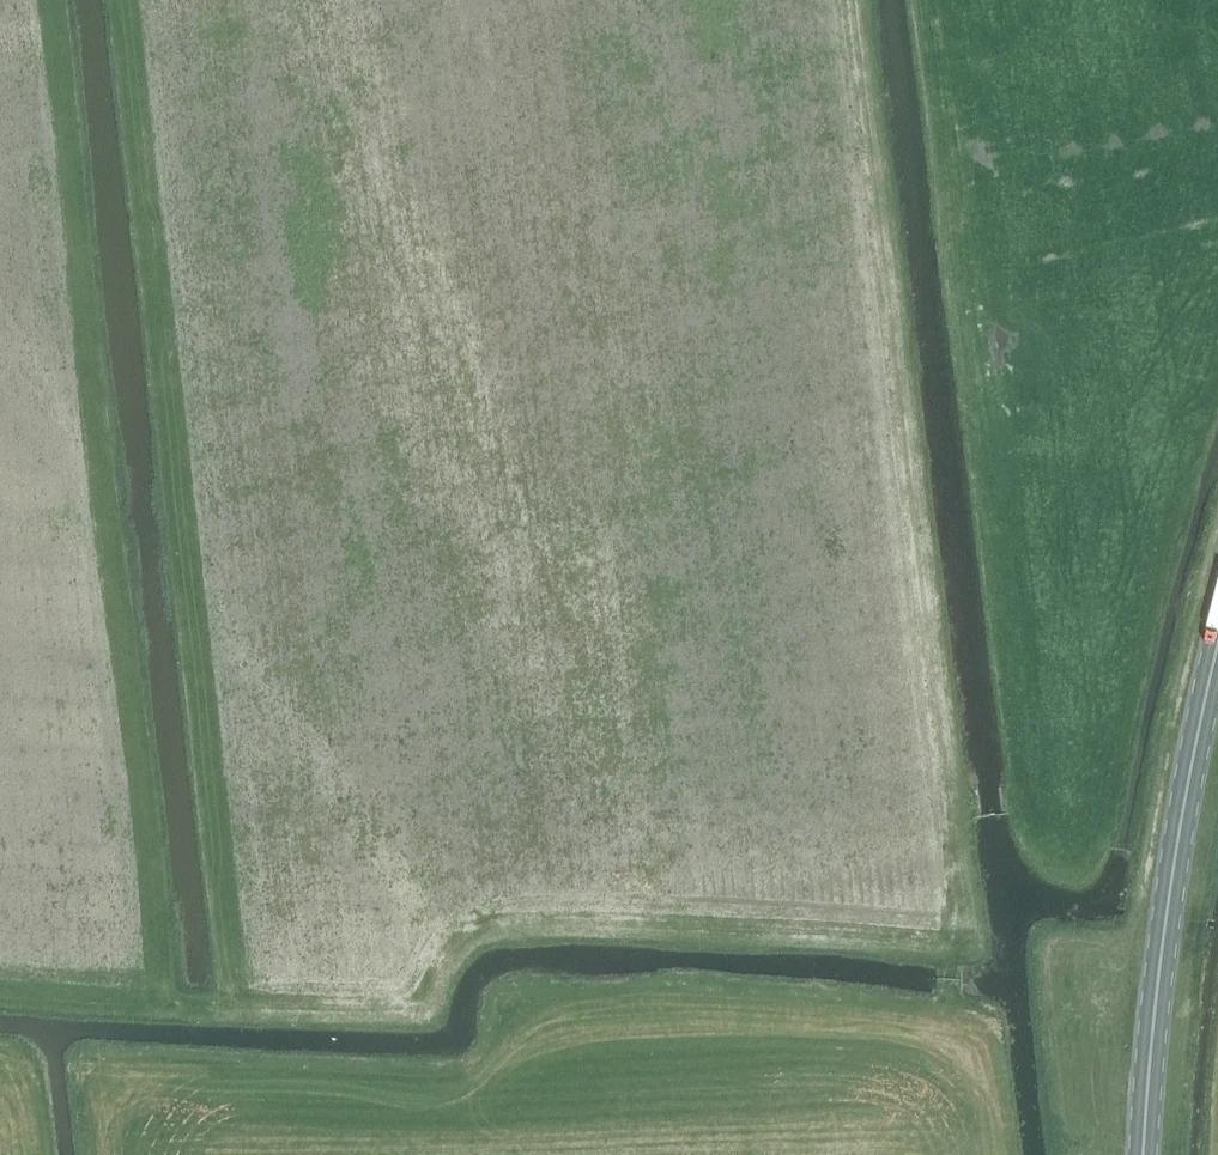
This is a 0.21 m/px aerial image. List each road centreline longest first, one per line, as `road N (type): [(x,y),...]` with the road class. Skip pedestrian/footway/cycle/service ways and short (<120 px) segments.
road 1 (primary): [(1217,640),(1165,914),(1142,1154)]

